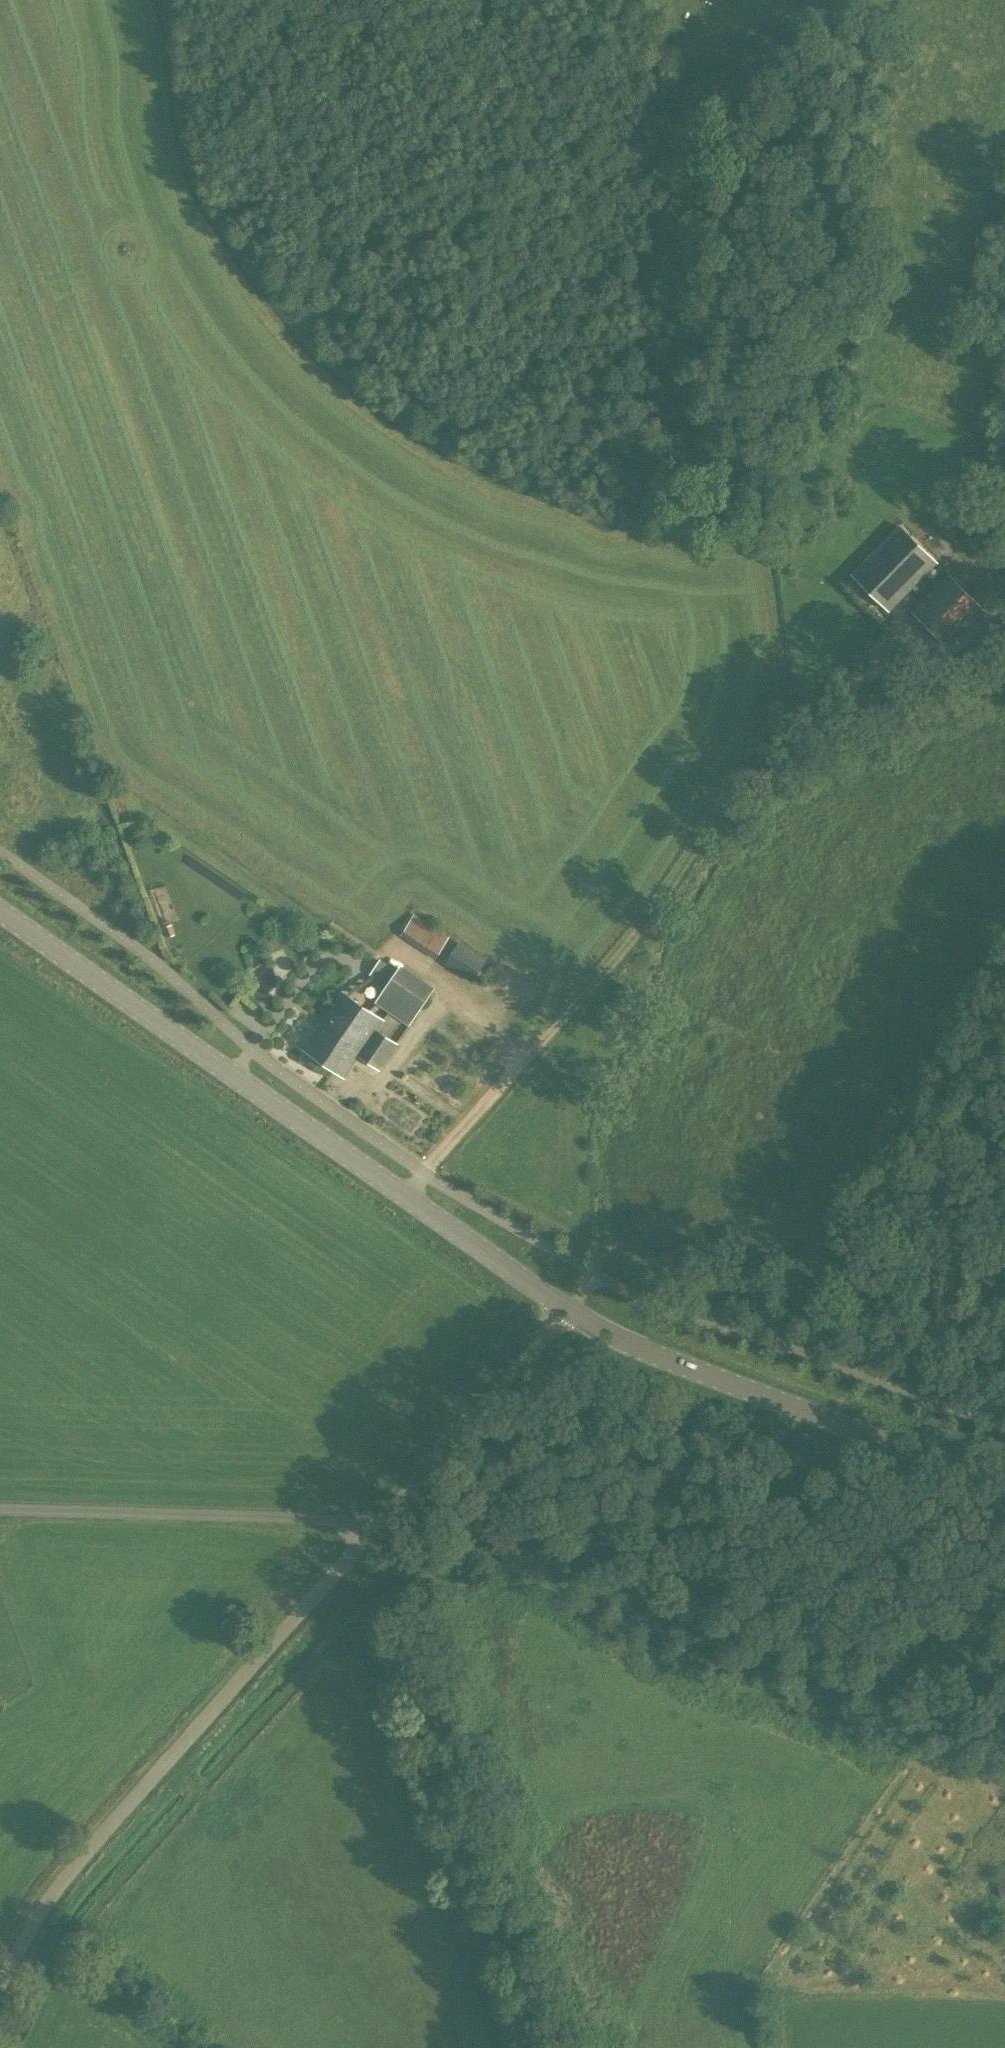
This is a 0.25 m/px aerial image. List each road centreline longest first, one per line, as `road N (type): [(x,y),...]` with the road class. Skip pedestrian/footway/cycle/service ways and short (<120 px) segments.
road 1 (unclassified): [(0,1970),(73,1872),(569,1310)]
road 2 (secondary): [(0,911),(569,1310)]
road 3 (secondary): [(569,1310),(618,1338),(1004,1486)]

